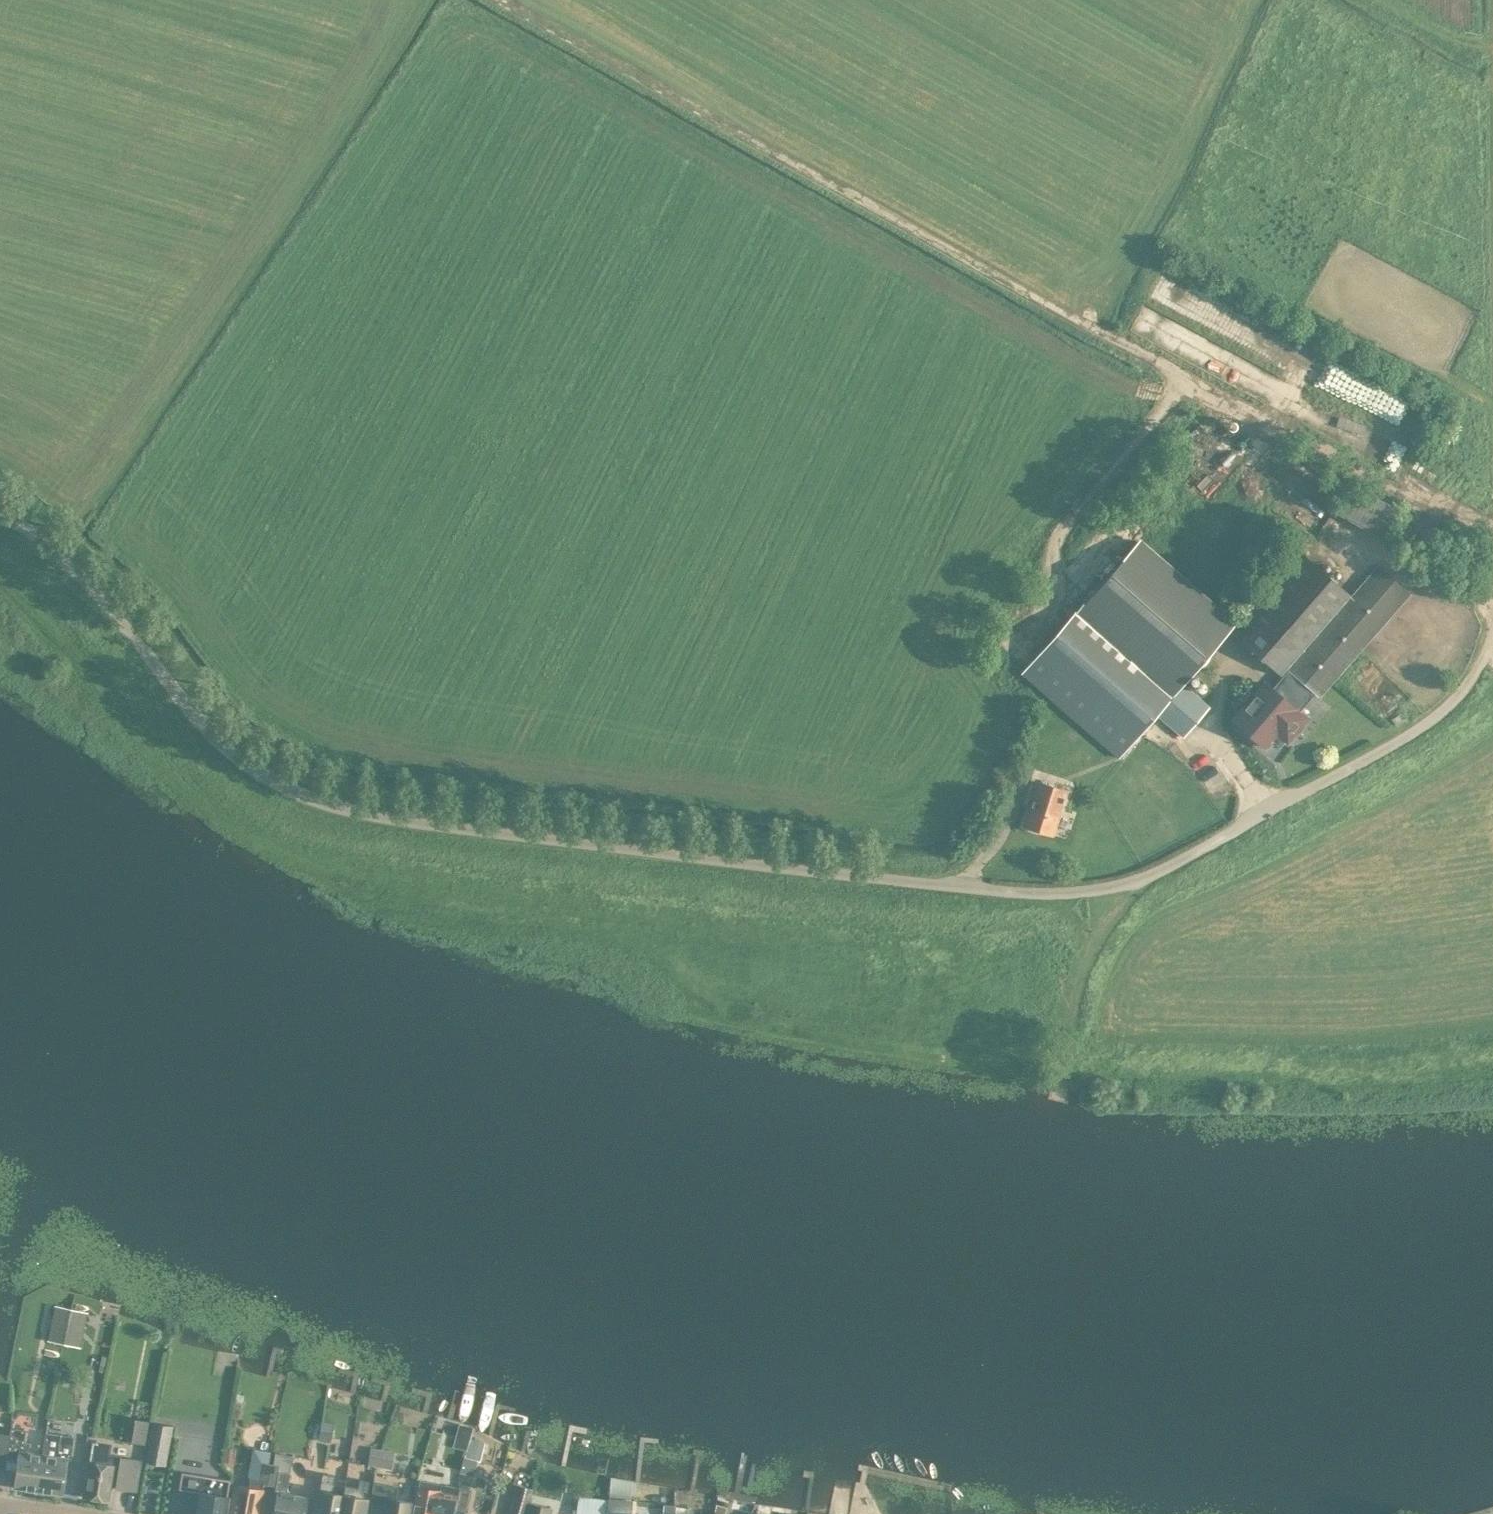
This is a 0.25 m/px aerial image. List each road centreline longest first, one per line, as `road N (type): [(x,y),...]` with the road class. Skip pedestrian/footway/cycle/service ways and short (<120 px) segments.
road 1 (unclassified): [(0,504),(79,570),(232,749),(329,799),(1036,887),(1097,884),(1161,863),(1382,743),(1459,687),(1492,630)]

